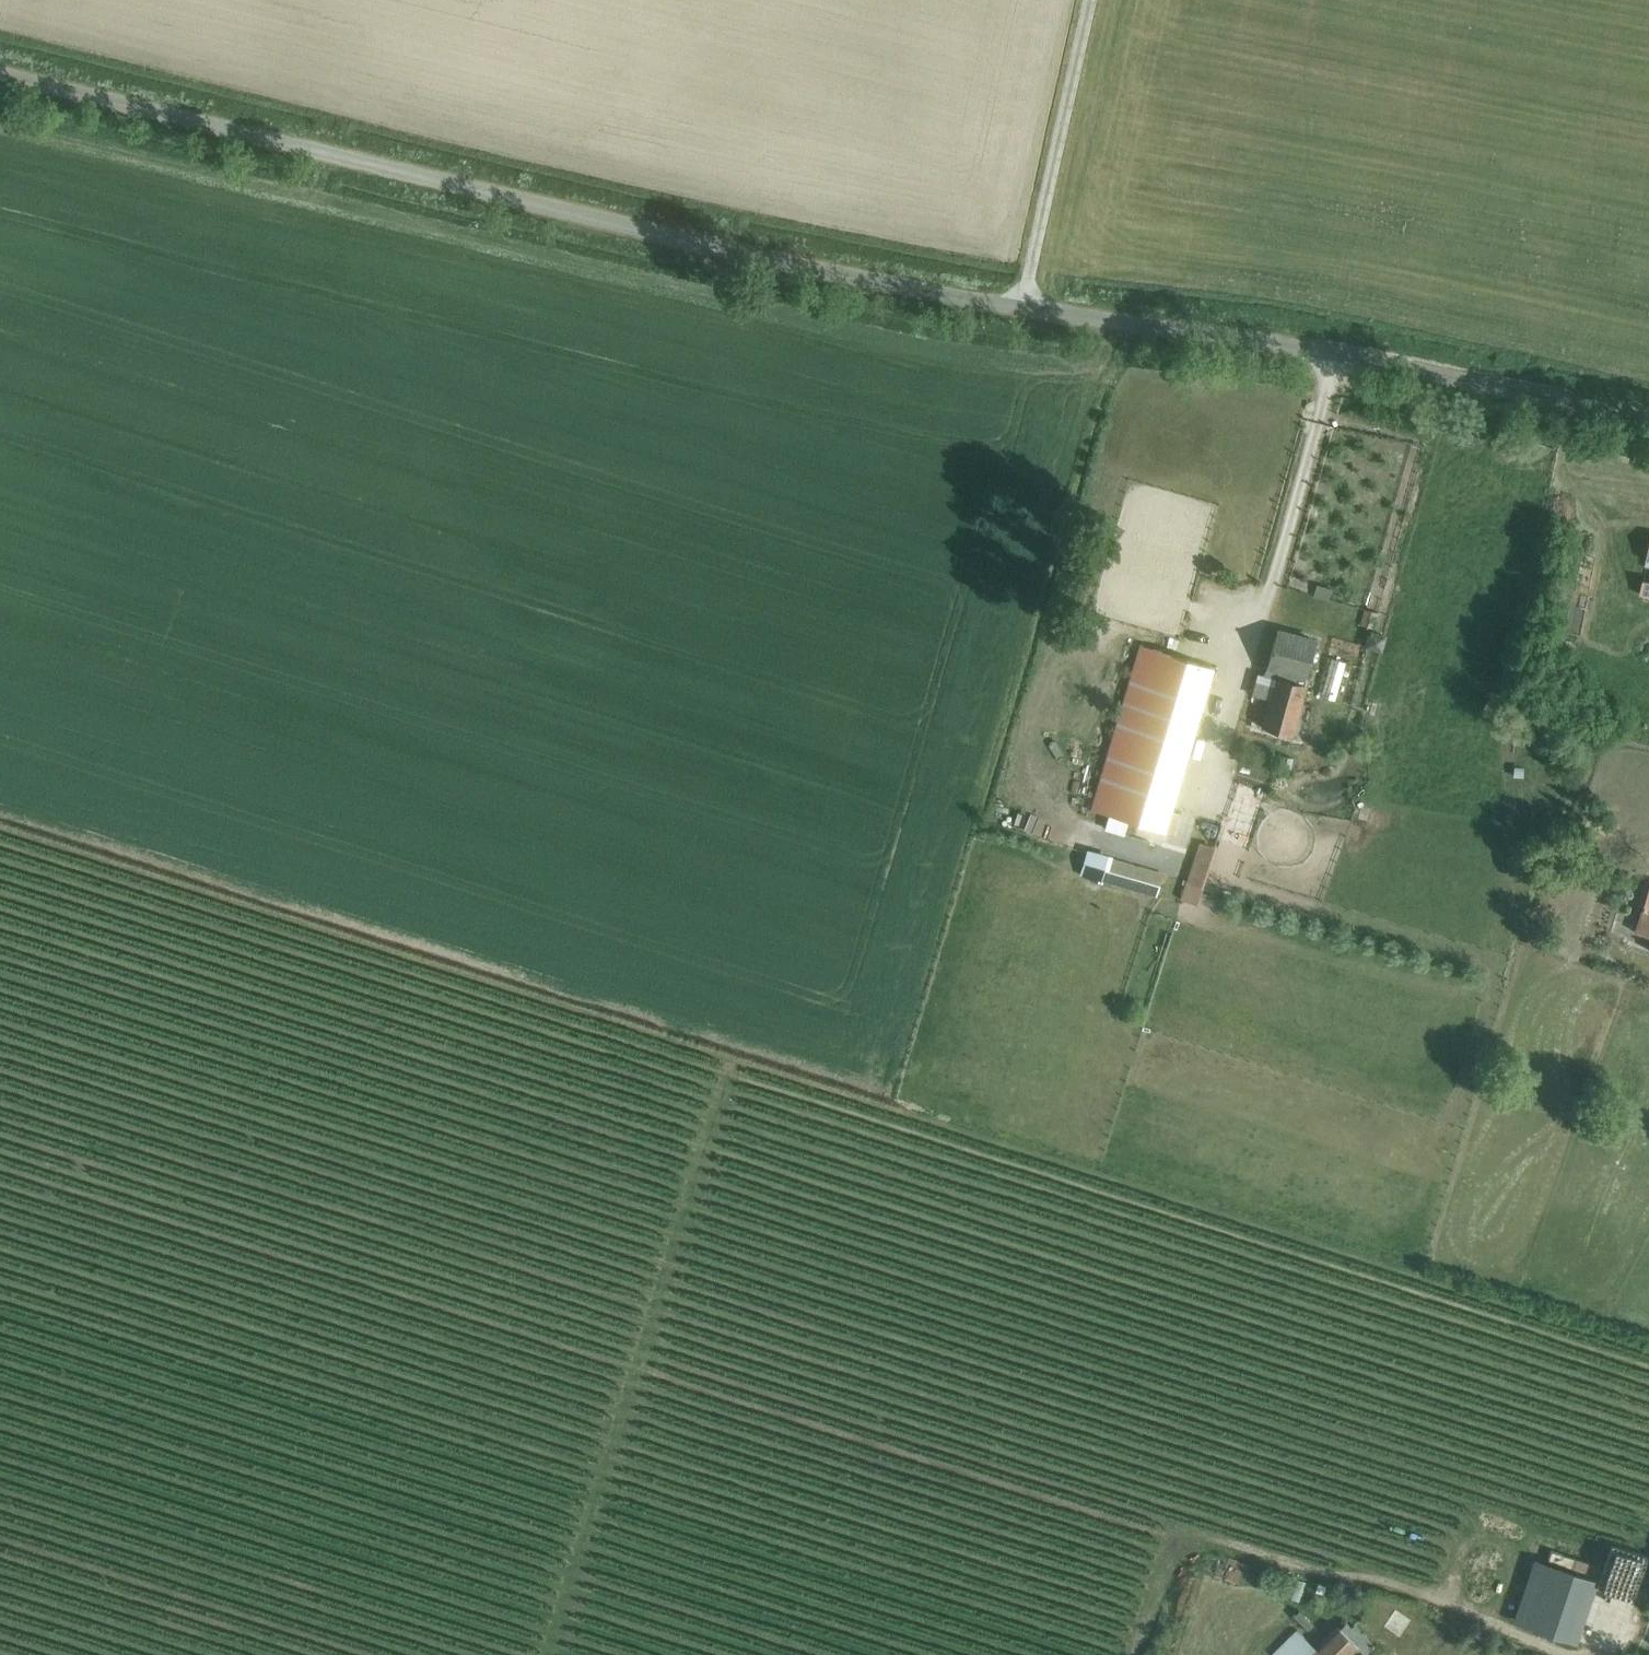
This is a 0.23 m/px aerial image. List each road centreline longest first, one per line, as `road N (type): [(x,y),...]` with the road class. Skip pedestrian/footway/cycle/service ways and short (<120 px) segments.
road 1 (unclassified): [(1648,419),(1334,354),(1021,308),(728,251),(0,73)]

